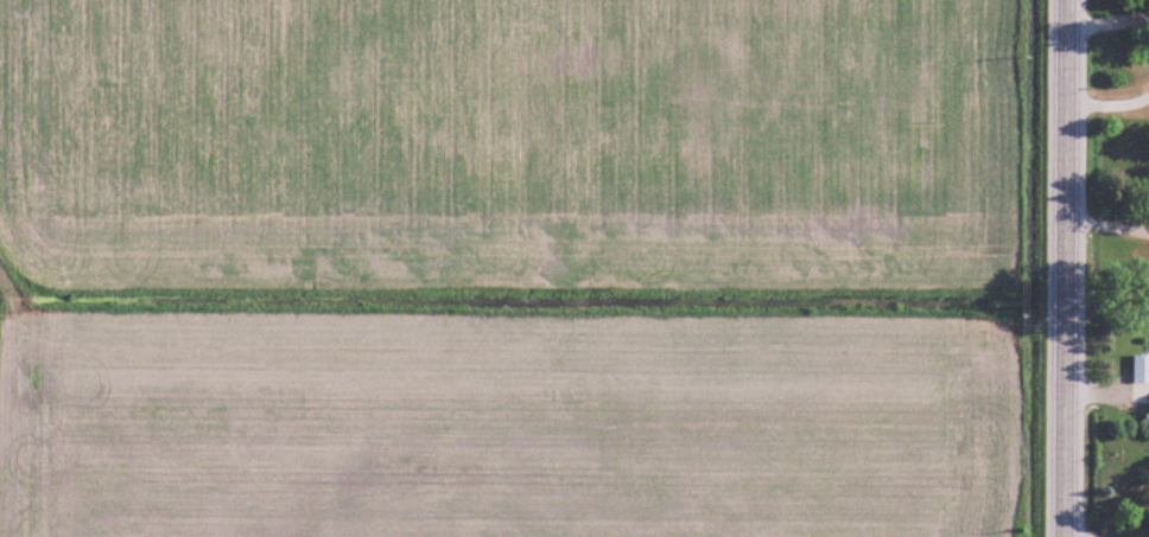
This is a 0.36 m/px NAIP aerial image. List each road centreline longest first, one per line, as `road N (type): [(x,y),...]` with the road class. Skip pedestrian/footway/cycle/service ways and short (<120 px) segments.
road 1 (secondary): [(1062,536),(1067,0)]

